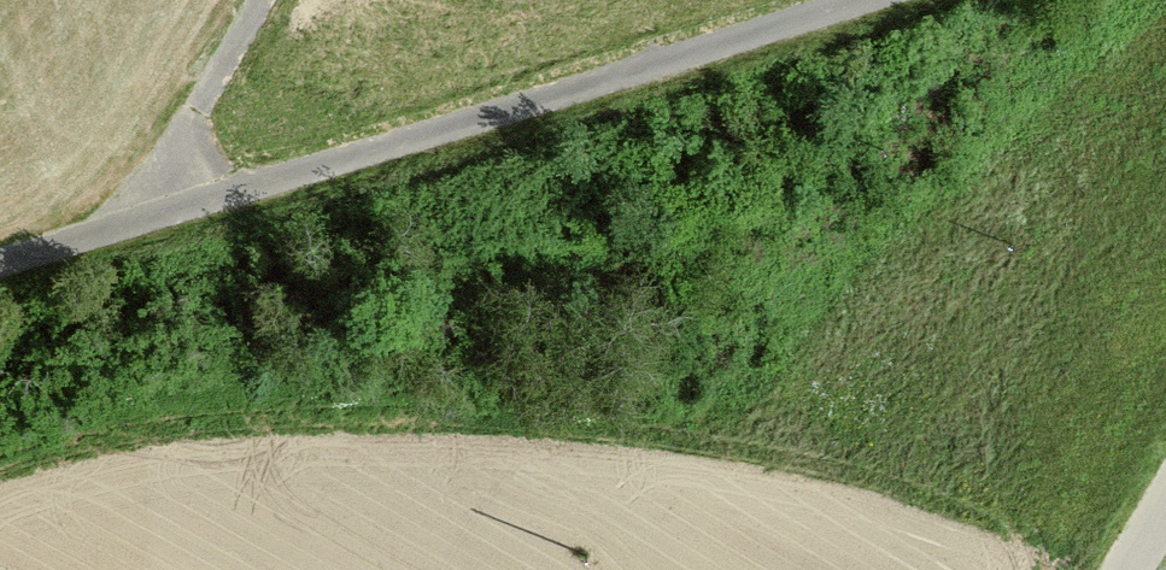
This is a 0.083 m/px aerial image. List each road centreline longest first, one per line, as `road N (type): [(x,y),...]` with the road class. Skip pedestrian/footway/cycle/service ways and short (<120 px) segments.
road 1 (track): [(863,0),(0,264)]
road 2 (track): [(263,0),(131,225)]

